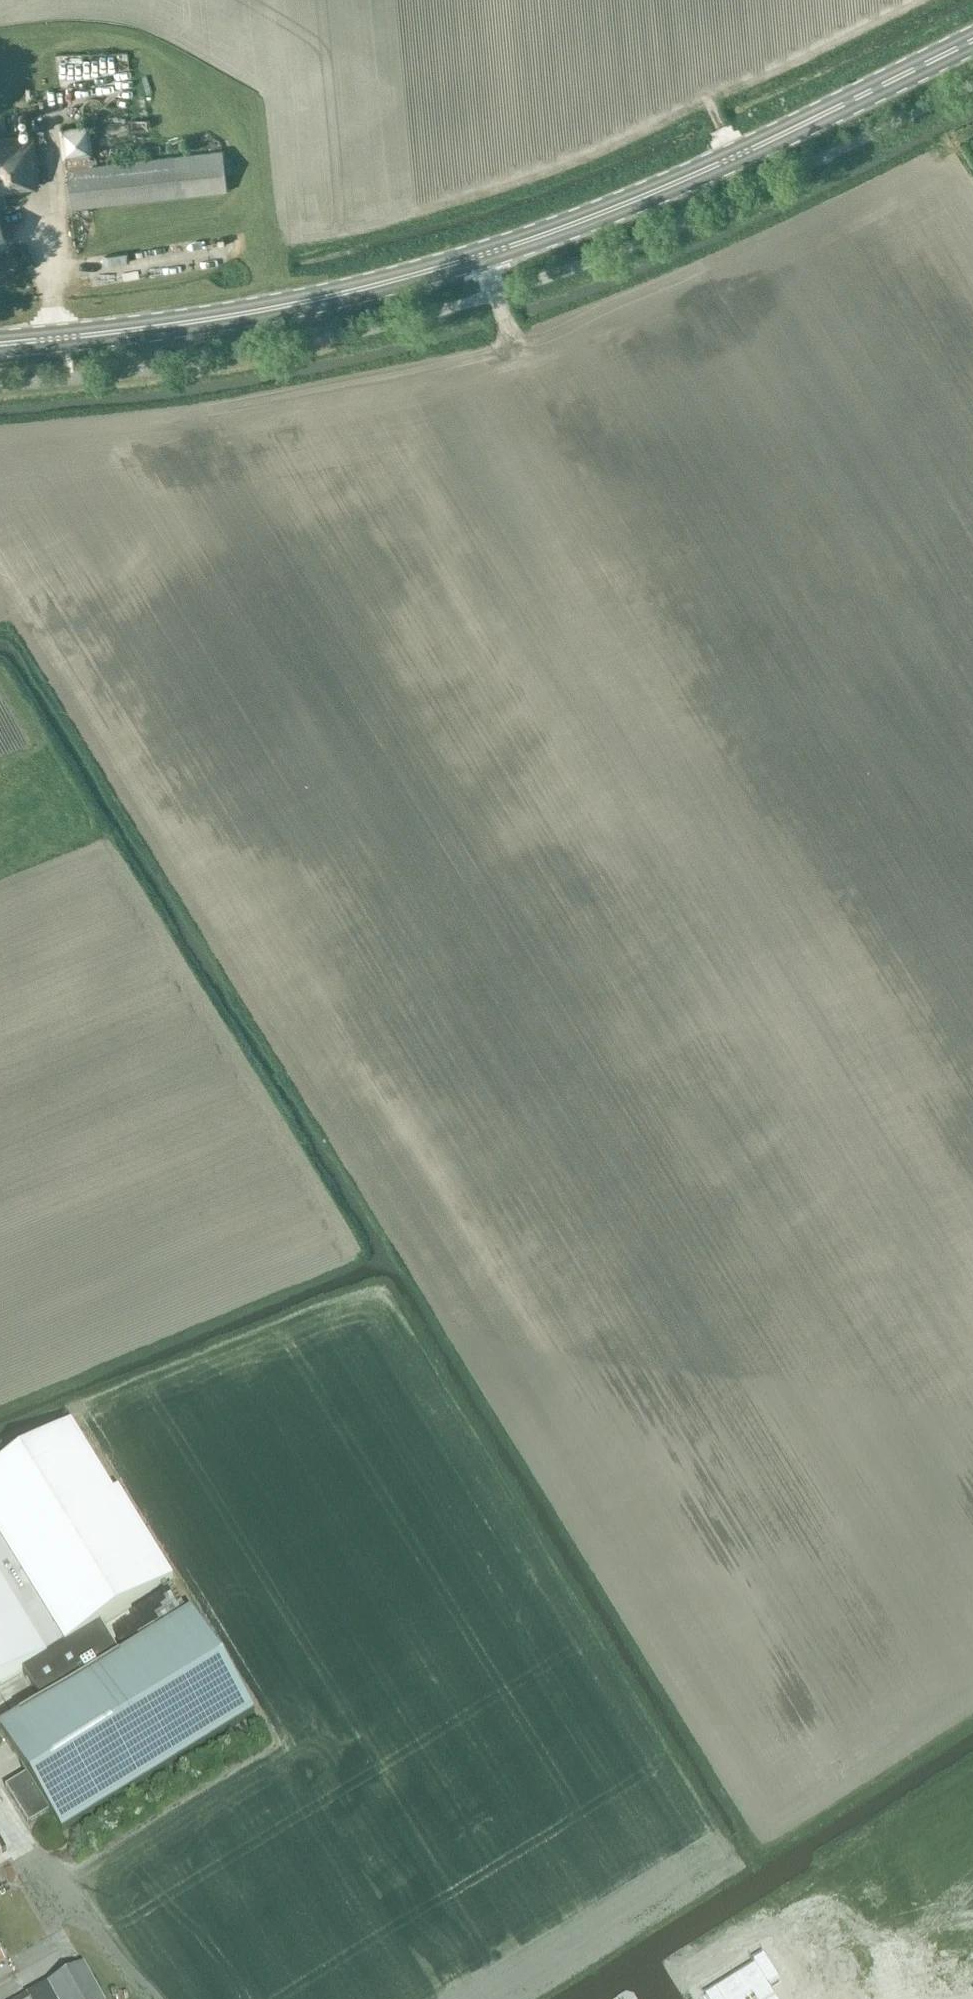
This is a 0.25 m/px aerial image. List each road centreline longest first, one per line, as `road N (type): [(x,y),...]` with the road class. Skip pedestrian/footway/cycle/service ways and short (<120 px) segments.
road 1 (tertiary): [(0,340),(232,315),(470,256),(699,173),(972,38)]

